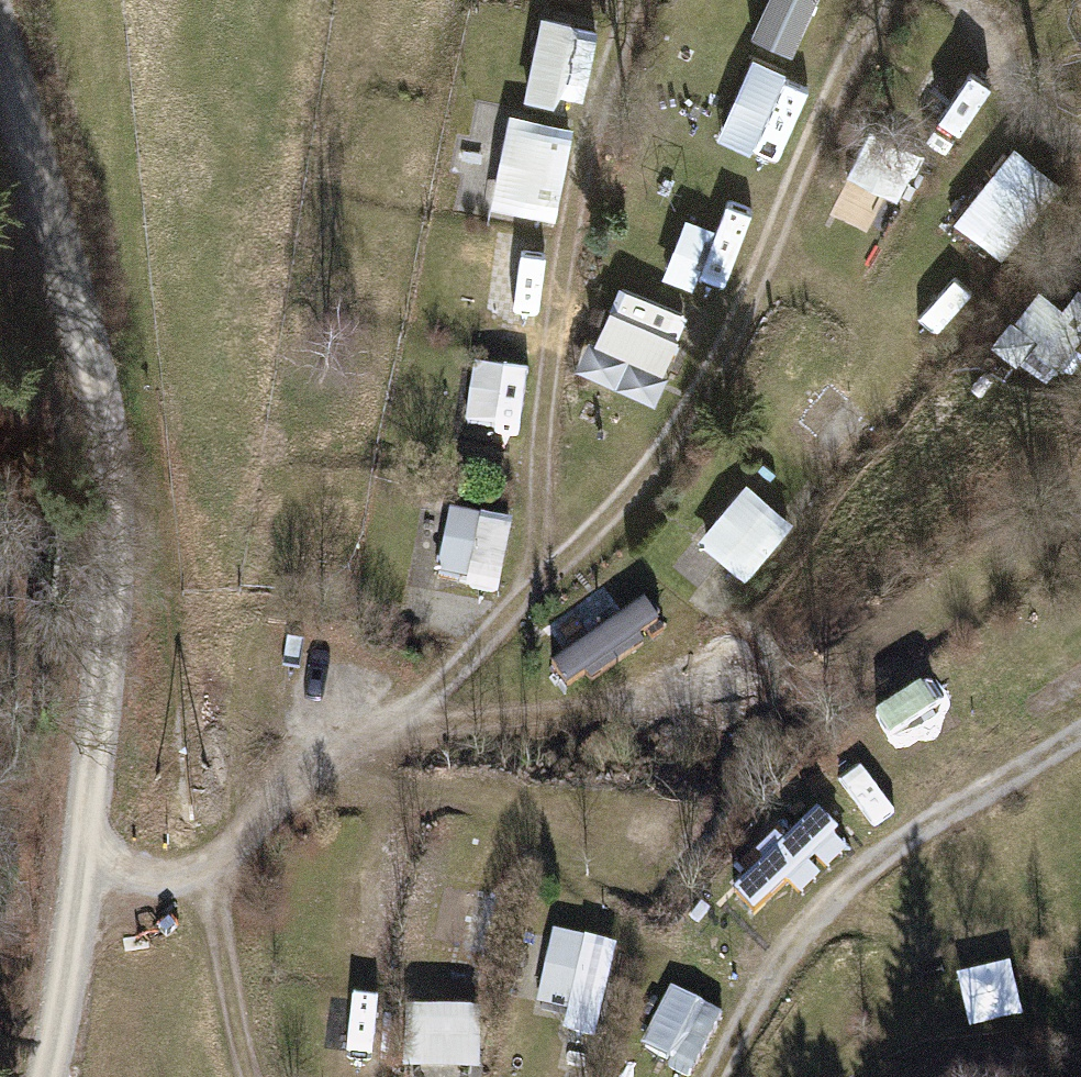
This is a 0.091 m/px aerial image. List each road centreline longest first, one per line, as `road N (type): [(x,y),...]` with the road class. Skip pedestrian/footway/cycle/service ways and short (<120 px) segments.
road 1 (track): [(208,880),(641,483),(738,345),(812,142),(879,0)]
road 2 (track): [(0,58),(65,286),(102,507),(101,695),(86,929),(55,1076)]
road 3 (track): [(523,597),(537,534),(540,454),(584,135),(622,0)]
road 4 (track): [(720,1076),(776,967),(848,882),(914,833),(1080,734)]
road 5 (track): [(250,1076),(208,880),(141,877),(91,850)]

